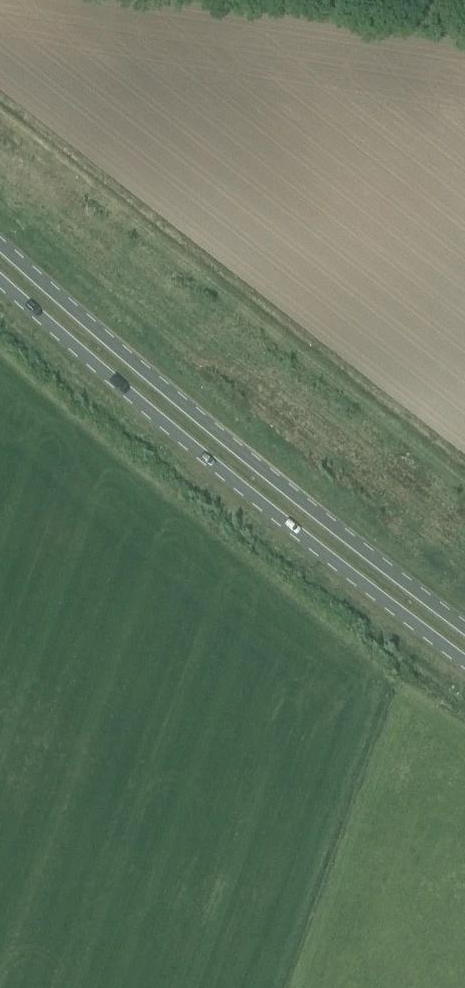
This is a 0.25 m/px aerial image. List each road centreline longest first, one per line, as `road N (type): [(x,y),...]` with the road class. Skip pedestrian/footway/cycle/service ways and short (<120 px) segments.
road 1 (primary): [(464,627),(269,476),(0,243)]
road 2 (primary): [(0,279),(249,495),(464,662)]

